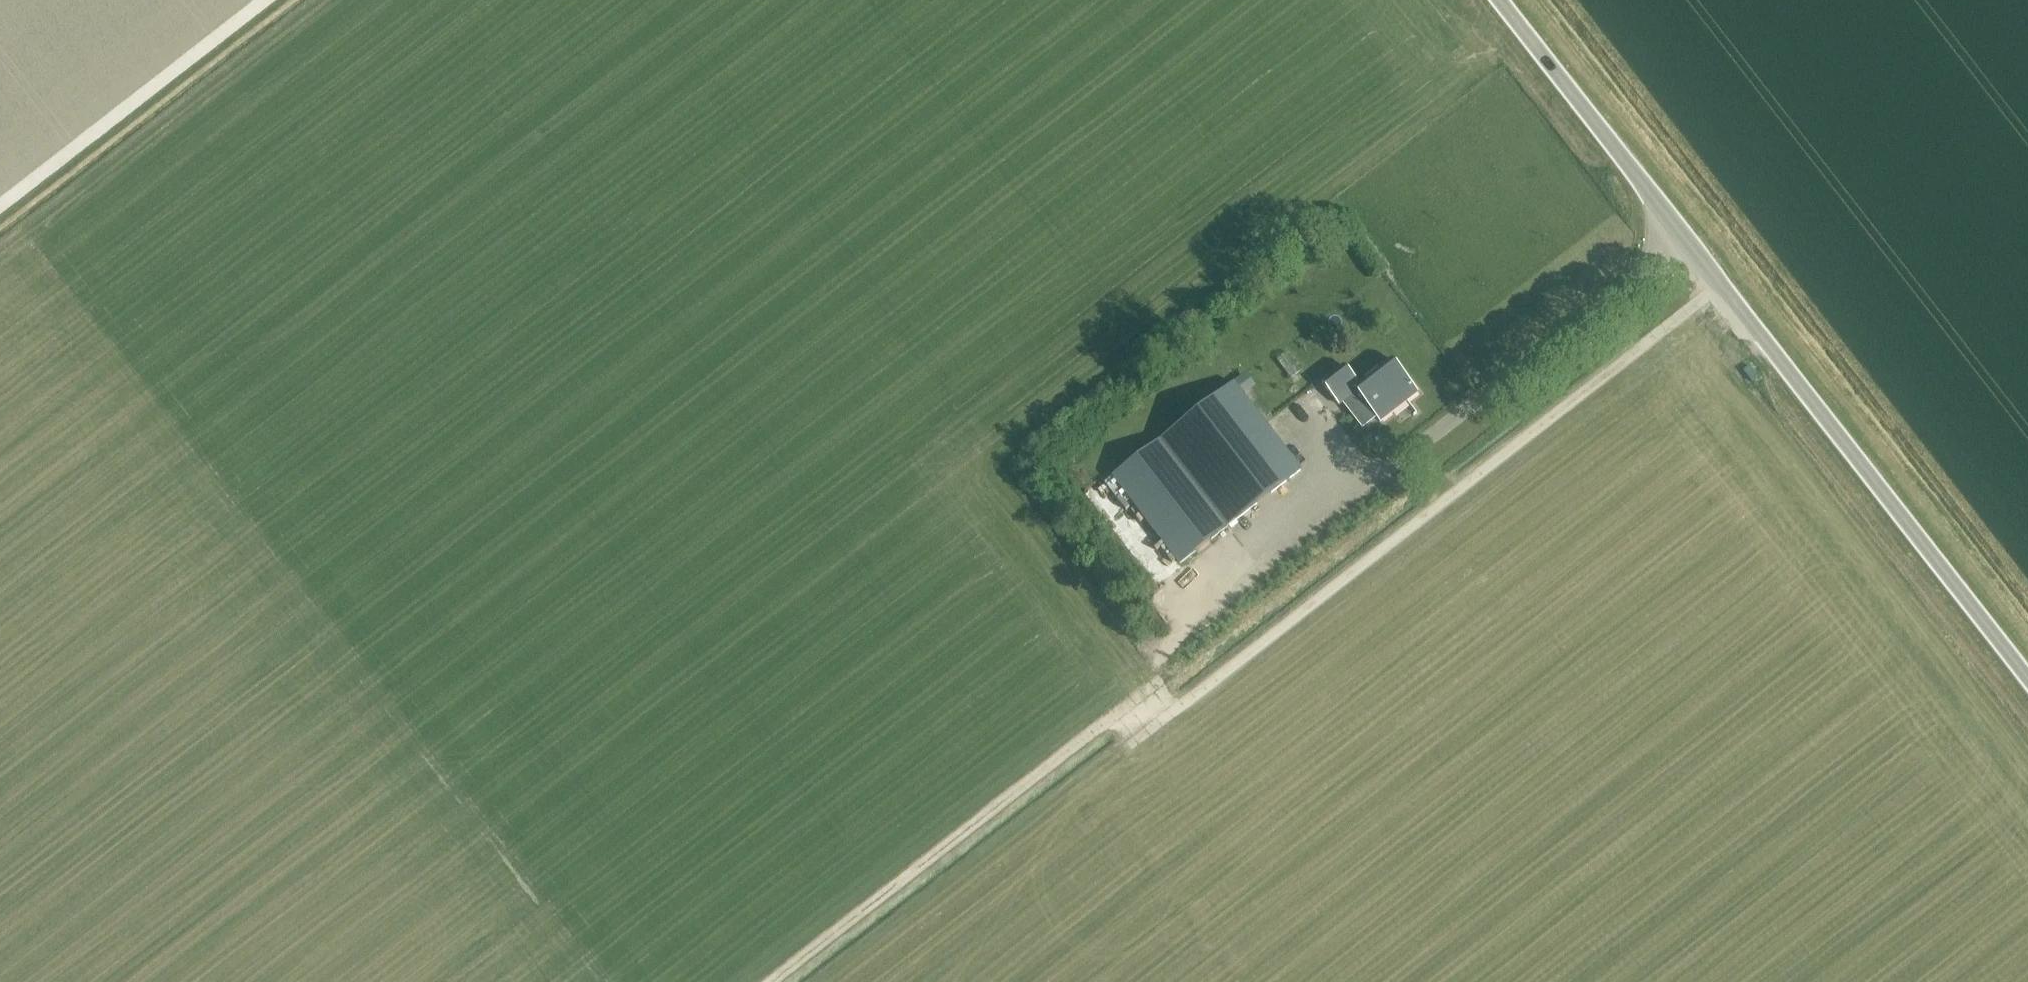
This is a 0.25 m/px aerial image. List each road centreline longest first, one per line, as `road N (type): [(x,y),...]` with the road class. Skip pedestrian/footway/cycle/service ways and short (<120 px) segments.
road 1 (unclassified): [(2027,672),(1496,0)]
road 2 (track): [(1719,285),(1181,705),(1145,715),(1133,701)]

